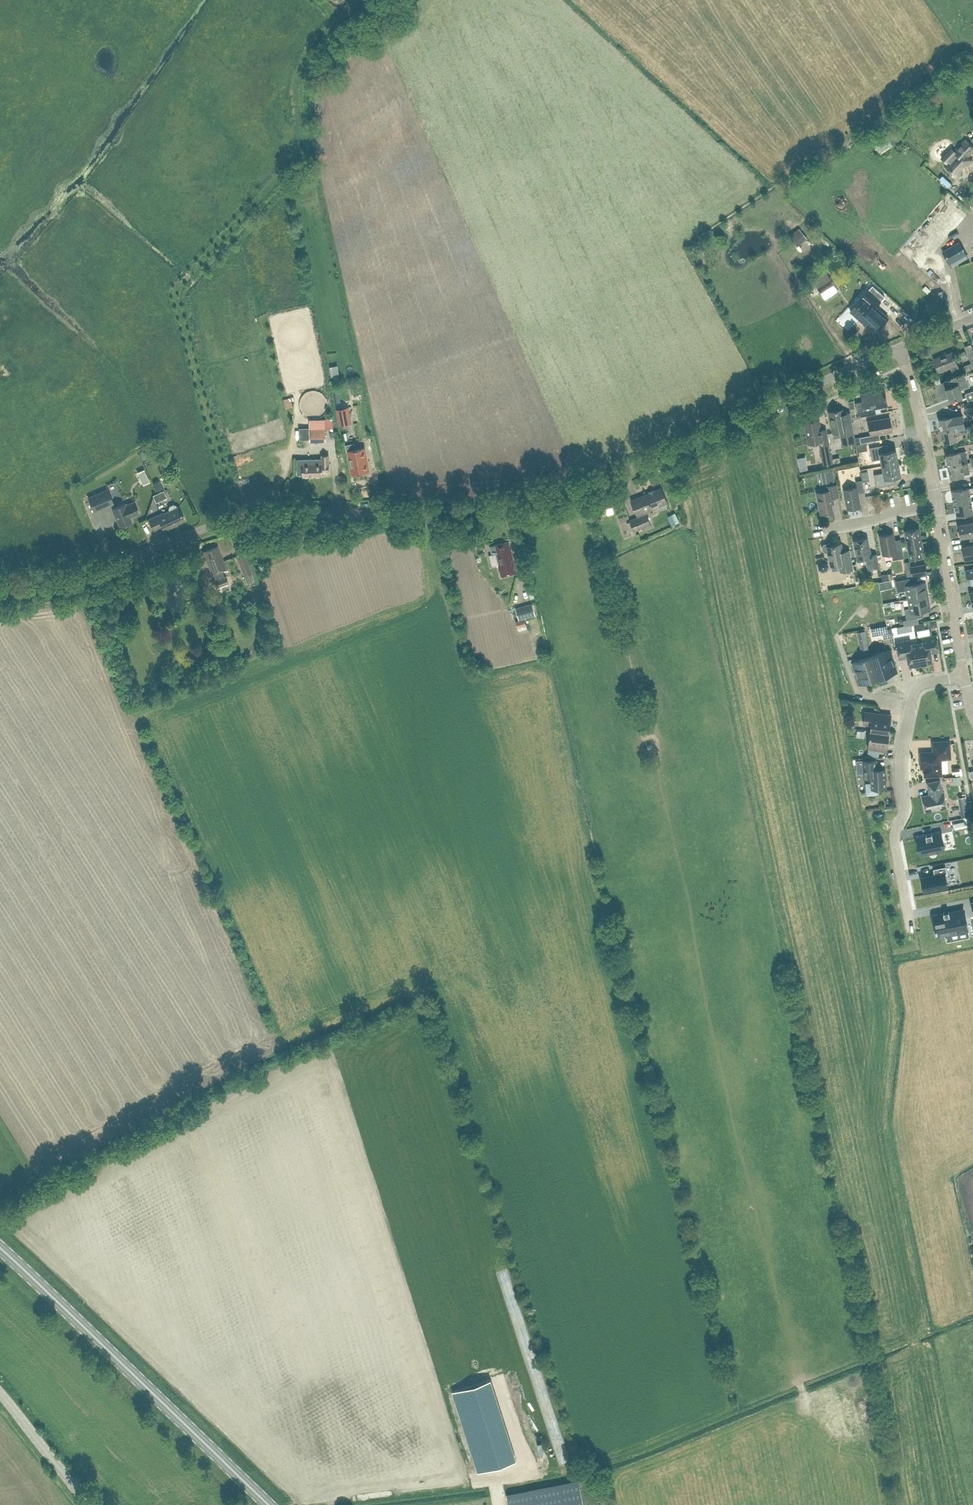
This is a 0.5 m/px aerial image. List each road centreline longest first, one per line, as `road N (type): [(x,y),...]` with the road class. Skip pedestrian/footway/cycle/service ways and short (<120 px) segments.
road 1 (unclassified): [(0,585),(80,574),(234,520),(460,508),(557,492),(898,347)]
road 2 (primary): [(270,1504),(0,1247)]
road 3 (track): [(188,274),(175,295),(234,520)]
road 4 (residential): [(910,928),(894,836),(903,810),(901,755),(910,706)]
road 5 (residential): [(964,675),(935,503)]
road 6 (residential): [(935,503),(898,347)]
road 7 (unclassified): [(89,1504),(0,1394)]
road 8 (residential): [(812,530),(935,503)]

